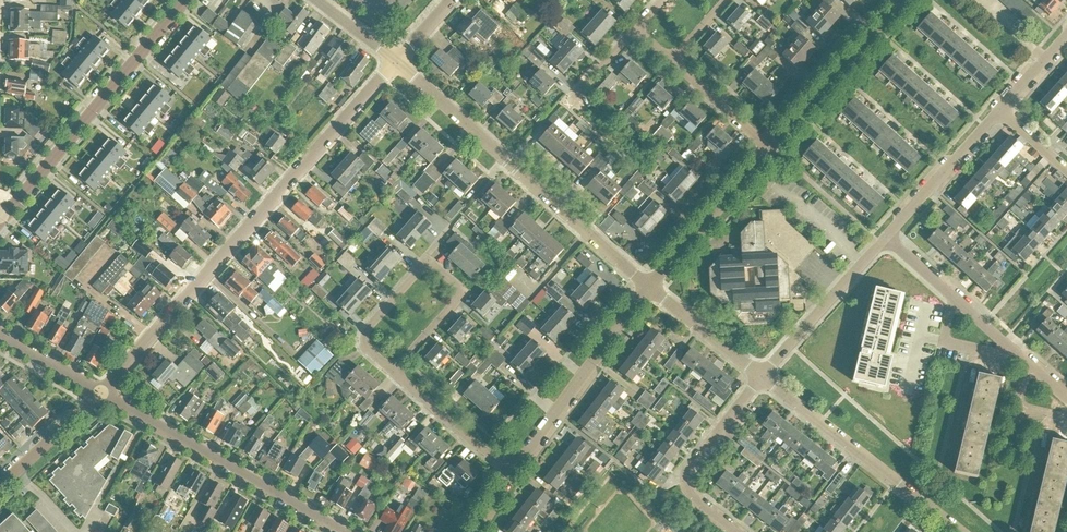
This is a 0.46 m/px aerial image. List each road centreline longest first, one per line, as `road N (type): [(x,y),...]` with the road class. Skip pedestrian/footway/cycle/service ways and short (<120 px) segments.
road 1 (residential): [(101,393),(396,63)]
road 2 (unclassified): [(650,286),(396,63)]
road 3 (tertiary): [(3,219),(185,0)]
road 4 (tertiary): [(101,393),(342,531)]
road 5 (unclassified): [(761,376),(959,531)]
road 6 (unclassified): [(650,286),(514,470)]
road 7 (residential): [(761,376),(685,481),(739,531)]
road 8 (unclassified): [(904,0),(771,150)]
road 9 (residential): [(886,237),(761,376)]
road 10 (unclassified): [(771,150),(650,286)]
road 11 (residential): [(1001,109),(886,237)]
road 12 (residential): [(514,470),(393,371)]
road 13 (residential): [(393,371),(464,292),(428,261)]
road 14 (unclassified): [(650,286),(761,376)]
road 15 (residential): [(428,261),(365,336),(393,371)]
road 16 (residential): [(771,150),(673,61)]

